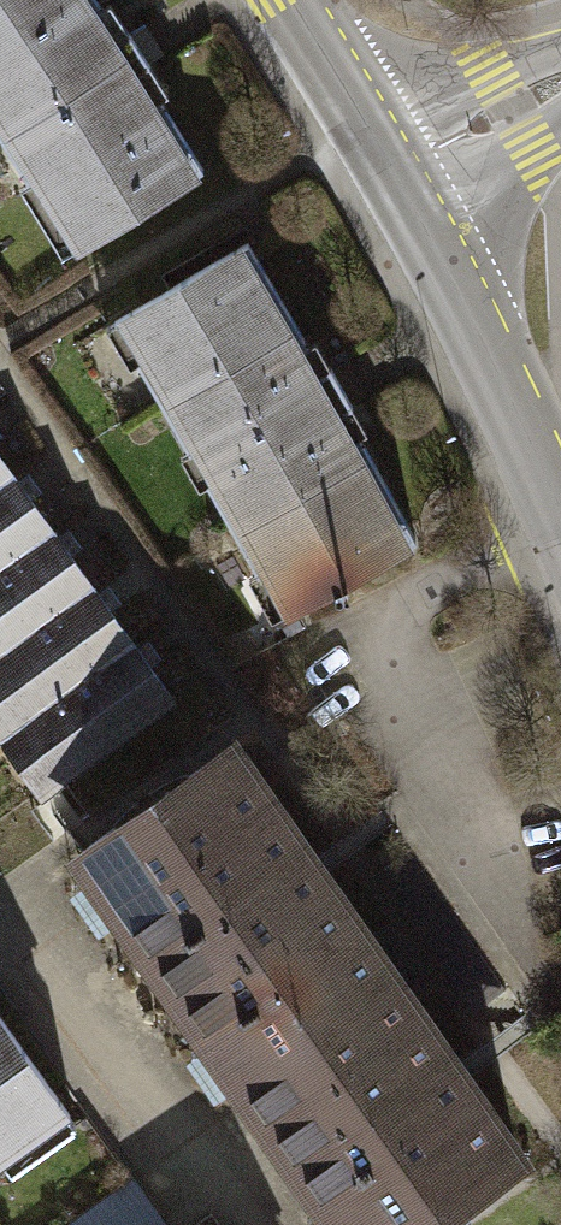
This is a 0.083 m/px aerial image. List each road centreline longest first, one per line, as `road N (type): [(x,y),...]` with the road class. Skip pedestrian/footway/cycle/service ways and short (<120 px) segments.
road 1 (tertiary): [(560,520),(387,182)]
road 2 (tertiary): [(387,182),(282,0)]
road 3 (tertiary): [(387,182),(560,87)]

